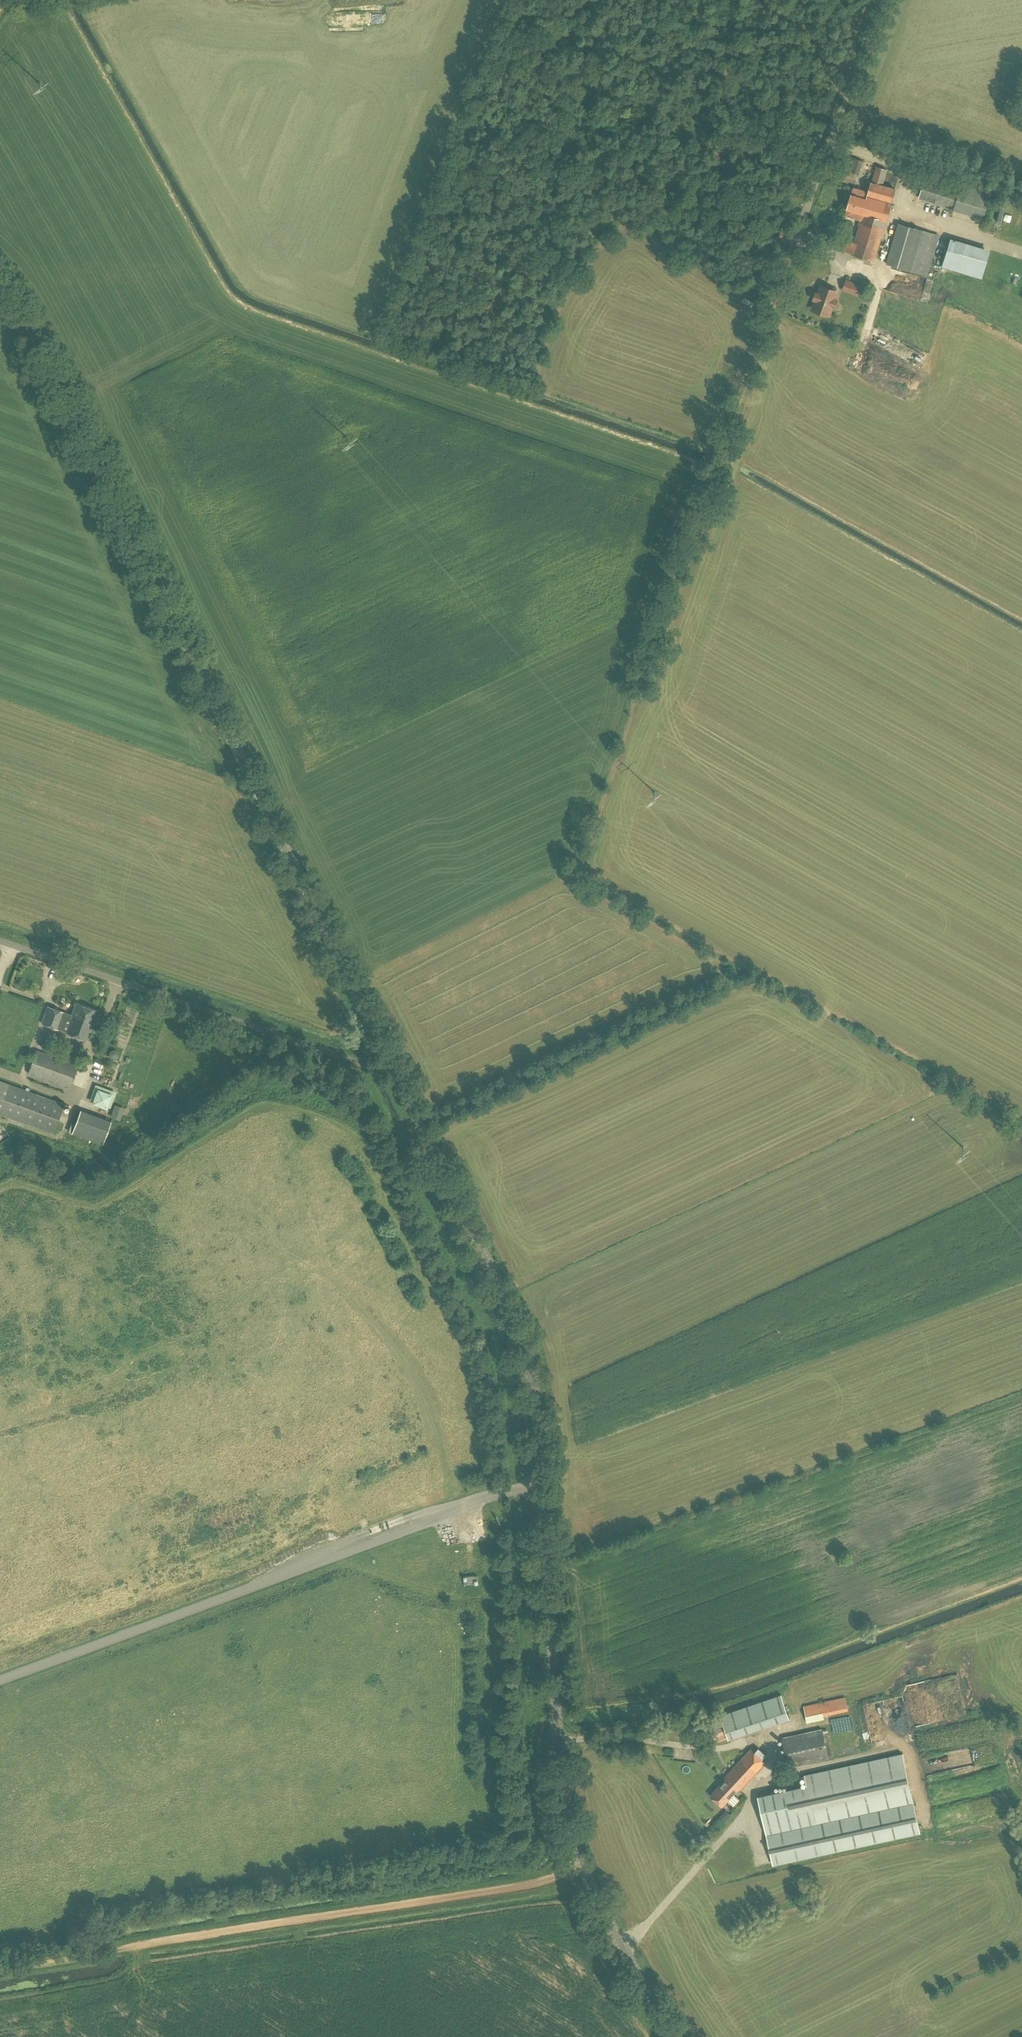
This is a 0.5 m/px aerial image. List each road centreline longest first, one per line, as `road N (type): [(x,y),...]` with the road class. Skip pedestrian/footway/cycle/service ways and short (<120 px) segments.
road 1 (secondary): [(678,2036),(580,1868),(562,1775),(531,1370),(395,1069)]
road 2 (secondary): [(395,1069),(22,311),(0,281)]
road 3 (track): [(580,1868),(541,1883),(0,1970)]
road 4 (track): [(644,670),(790,255)]
road 5 (unclassified): [(395,1069),(345,1061),(0,941)]
road 6 (unclassified): [(790,255),(881,0)]

